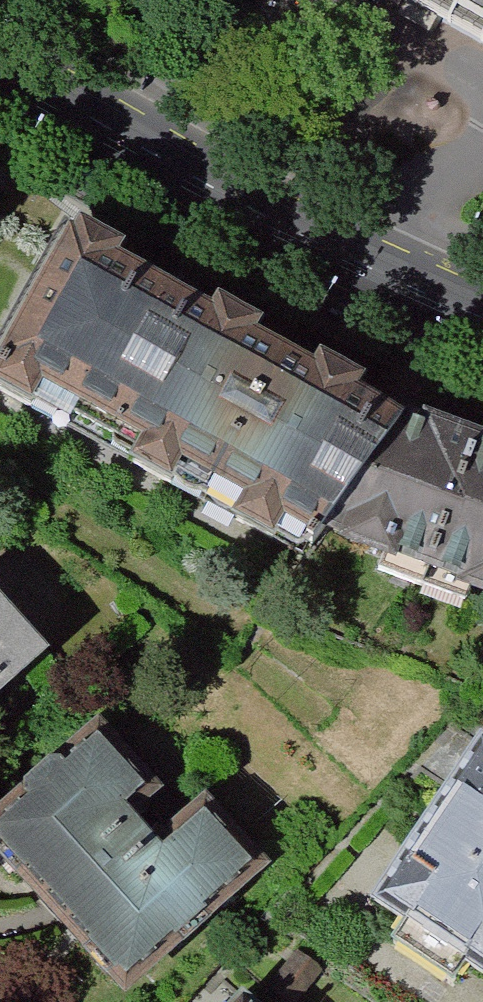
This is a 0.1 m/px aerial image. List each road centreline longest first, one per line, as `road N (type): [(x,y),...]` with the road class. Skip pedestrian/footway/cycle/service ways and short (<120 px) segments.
road 1 (primary): [(0,50),(416,287),(482,315)]

